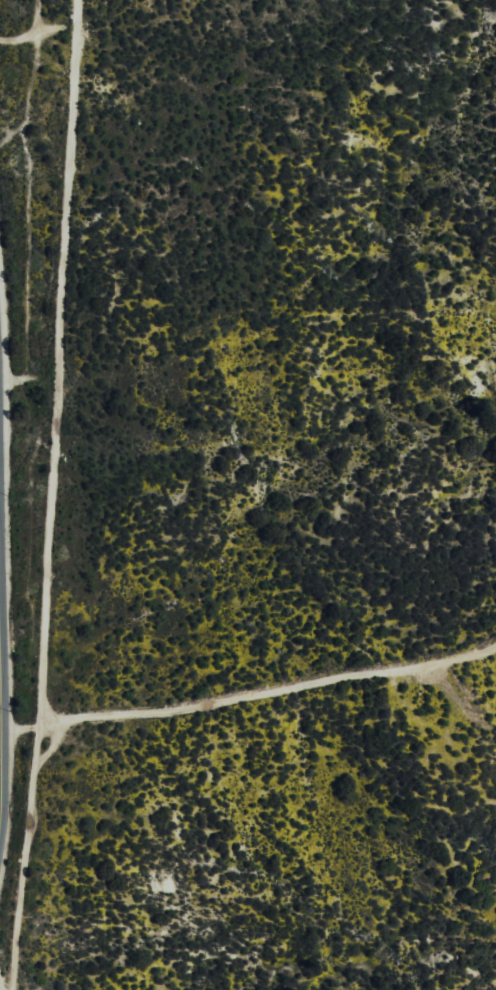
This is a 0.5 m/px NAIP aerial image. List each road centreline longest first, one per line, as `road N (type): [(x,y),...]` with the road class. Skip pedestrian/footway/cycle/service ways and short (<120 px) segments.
road 1 (tertiary): [(0,812),(0,635)]

